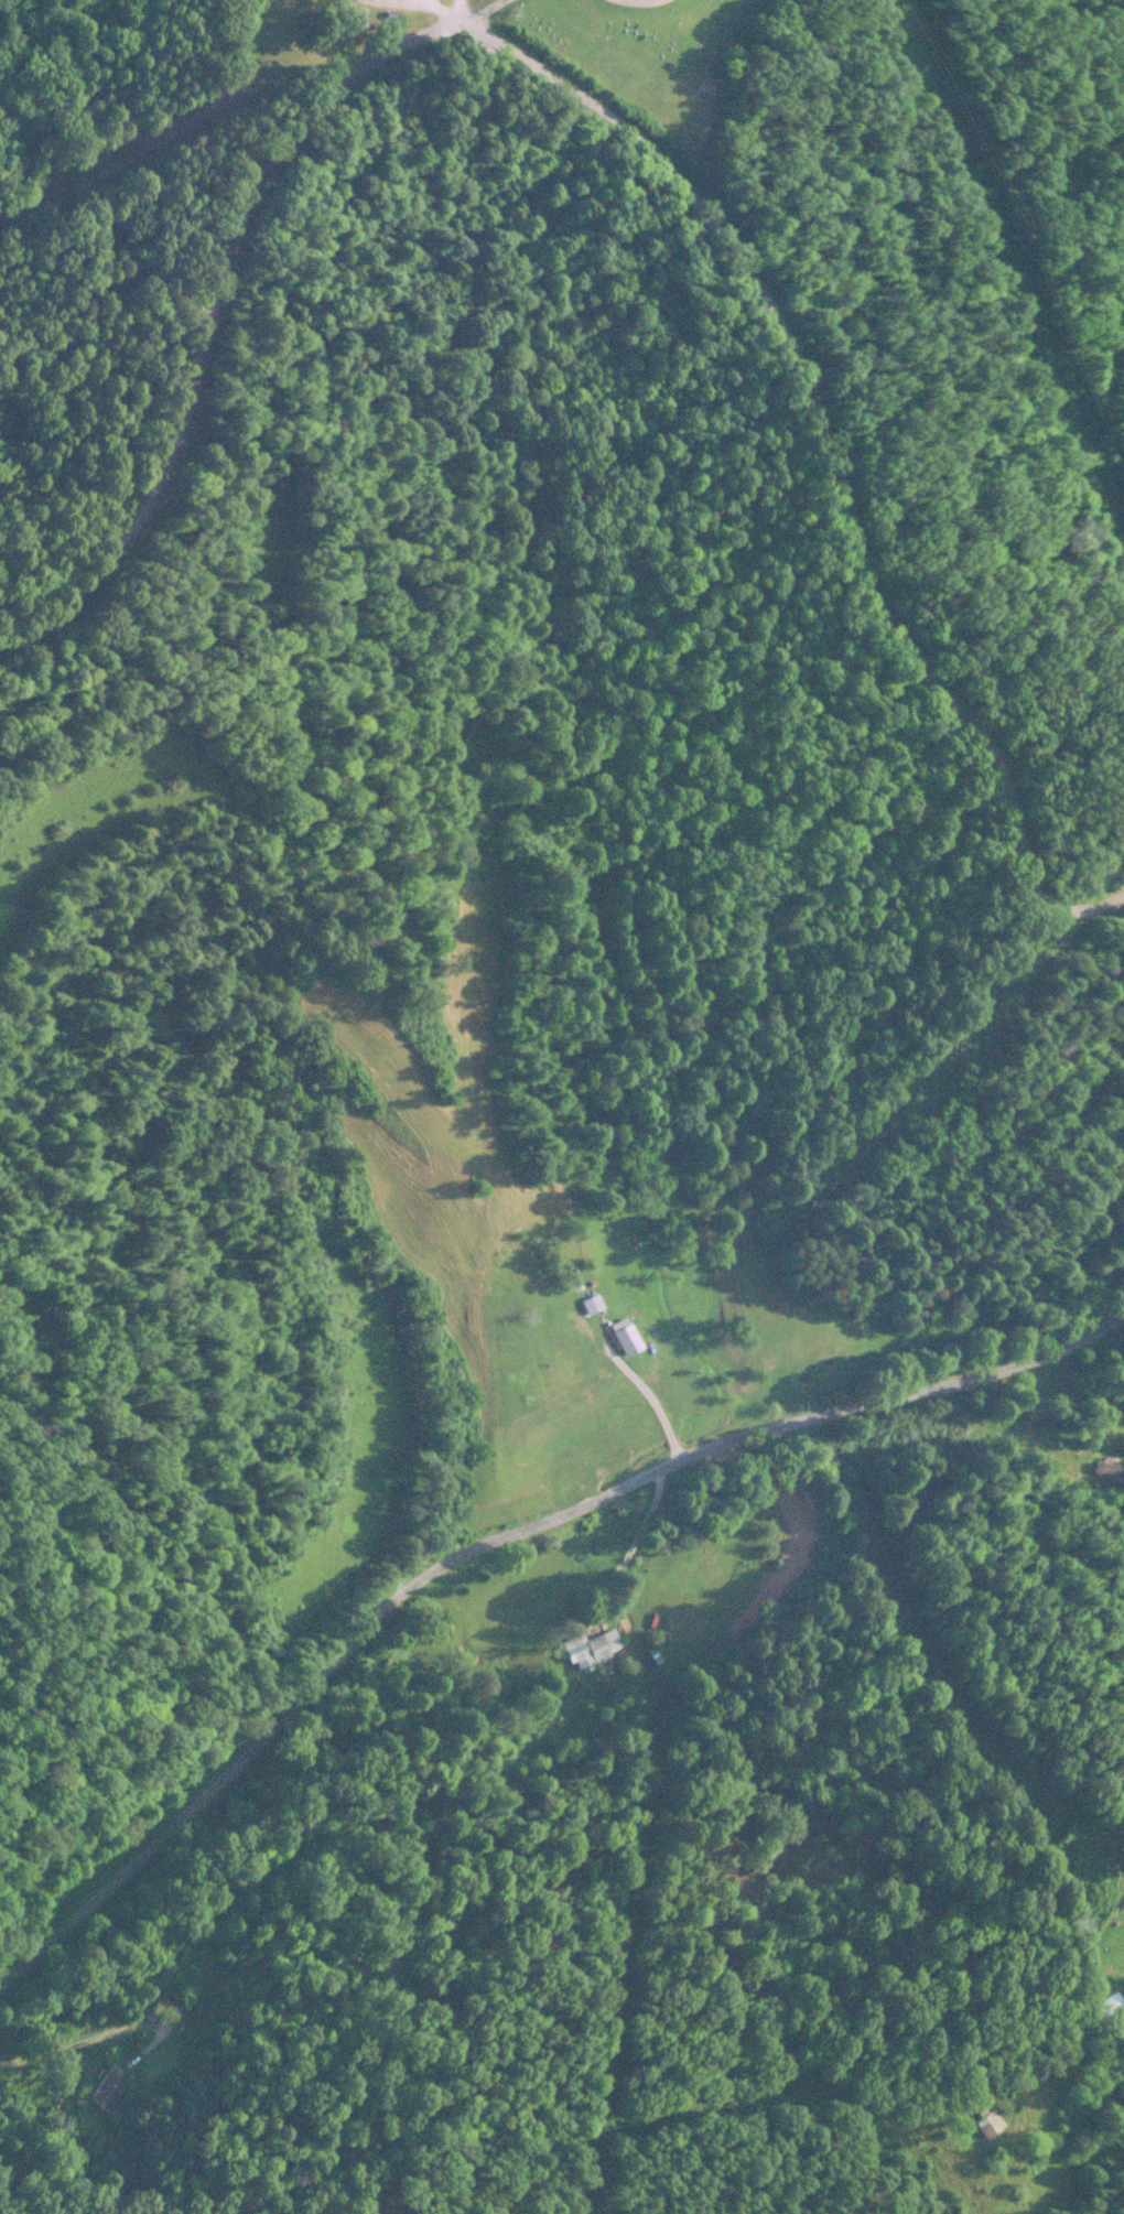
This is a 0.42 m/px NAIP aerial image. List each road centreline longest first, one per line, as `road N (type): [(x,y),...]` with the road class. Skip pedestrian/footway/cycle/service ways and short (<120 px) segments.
road 1 (residential): [(0,2033),(83,1929),(299,1713),(443,1610),(790,1459),(976,1417),(1123,1333)]
road 2 (tertiary): [(460,25),(593,100),(678,180),(754,271),(807,374),(875,588),(914,661),(991,724),(1023,809),(1027,896),(1055,910),(1123,896)]
road 3 (residential): [(460,25),(262,214),(233,280),(191,521),(160,581),(0,667)]

